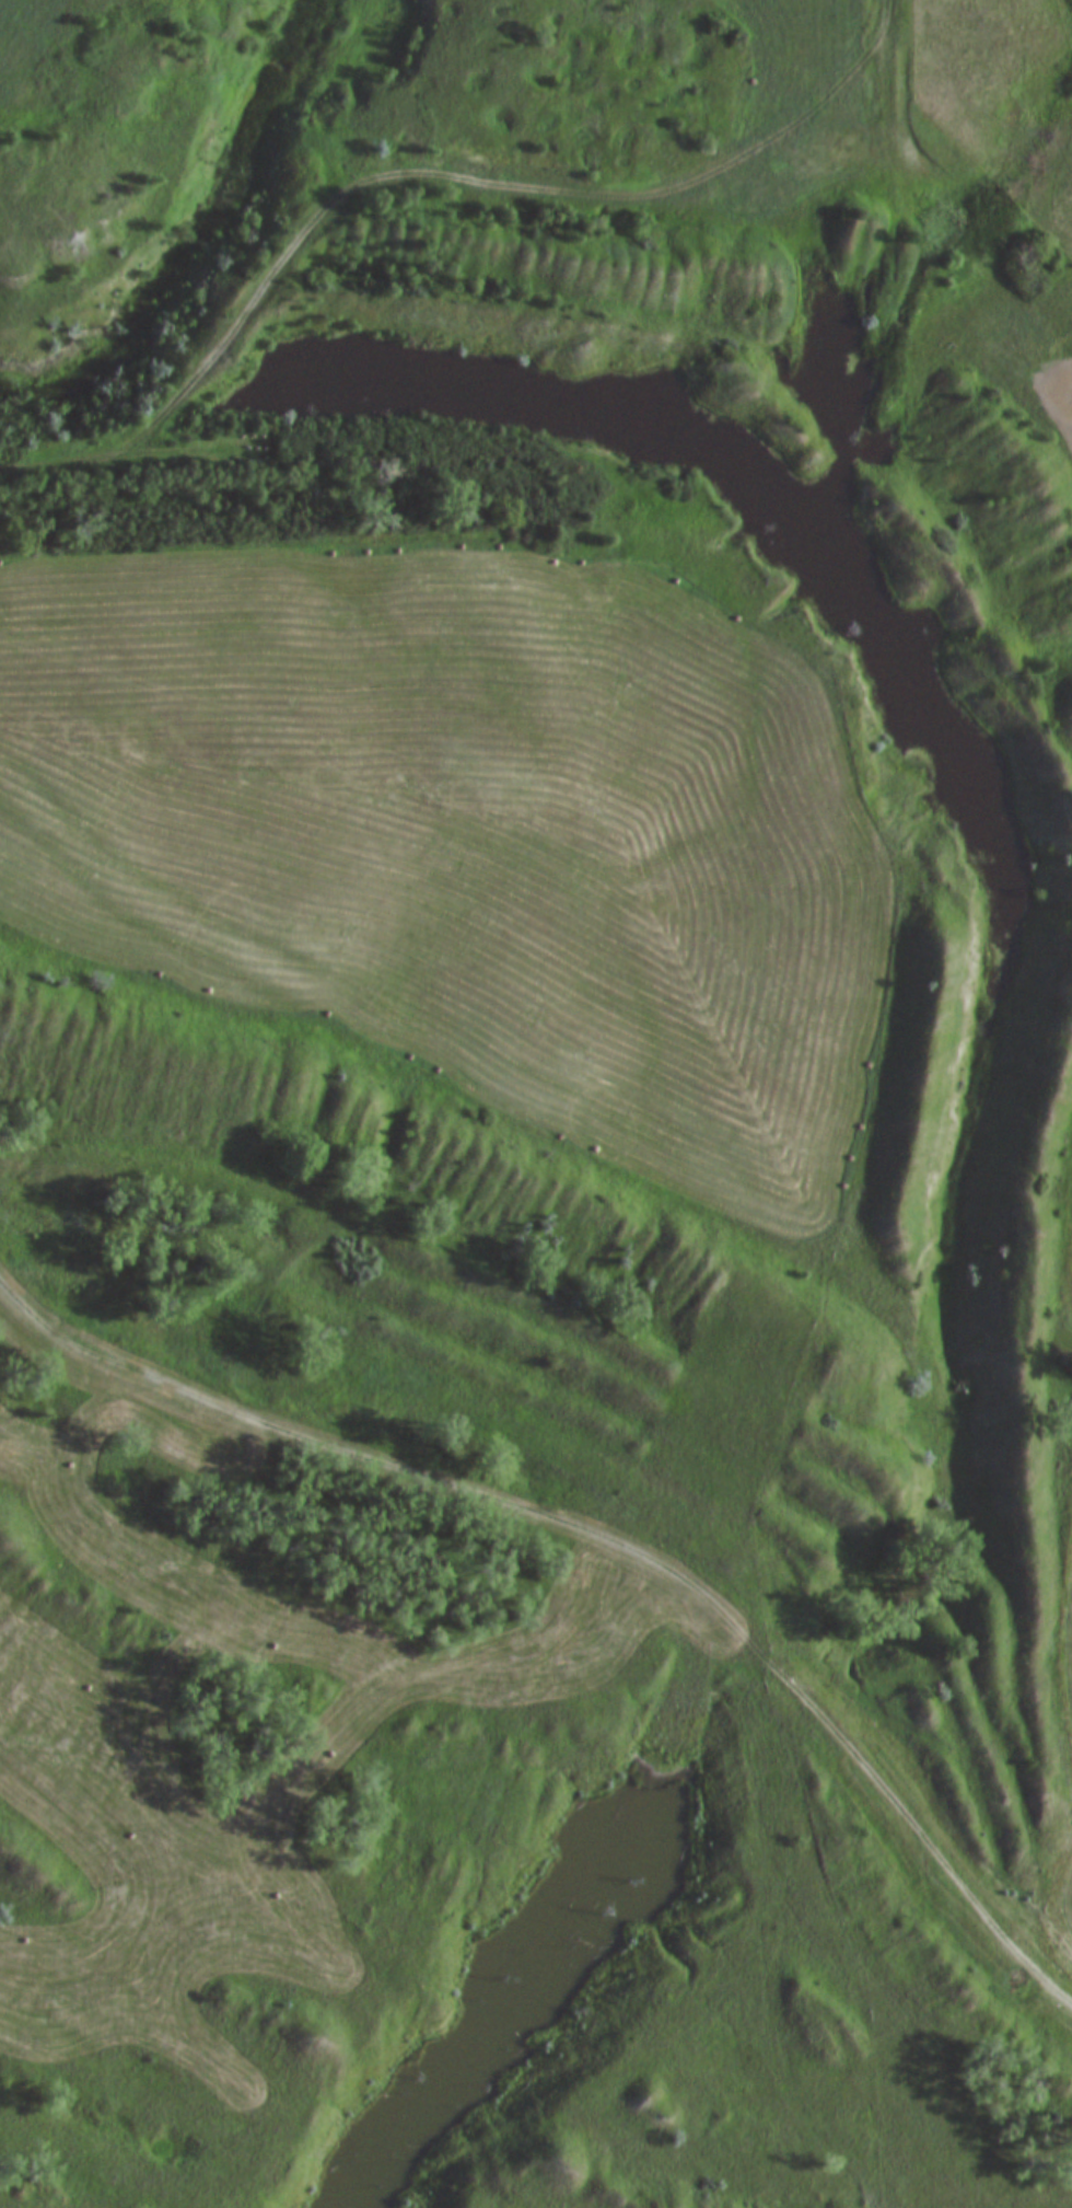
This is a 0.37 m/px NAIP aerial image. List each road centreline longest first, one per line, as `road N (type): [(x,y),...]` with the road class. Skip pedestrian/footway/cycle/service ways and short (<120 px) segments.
road 1 (track): [(1071,1999),(1007,1940),(796,1690),(677,1577),(550,1519),(201,1401),(88,1353),(47,1330),(0,1284)]
road 2 (track): [(0,460),(95,454),(131,438),(337,192),(393,171),(562,194),(680,182),(792,126),(879,35)]

